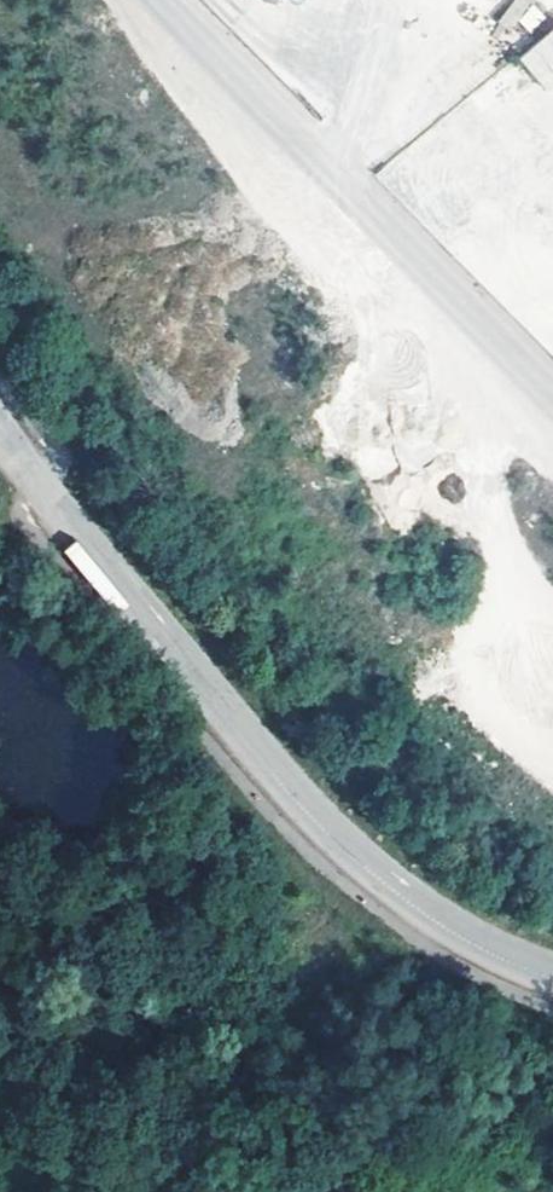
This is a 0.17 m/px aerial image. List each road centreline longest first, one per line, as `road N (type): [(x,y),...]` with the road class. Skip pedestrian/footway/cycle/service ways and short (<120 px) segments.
road 1 (unclassified): [(552,971),(458,929),(311,812),(0,441)]

